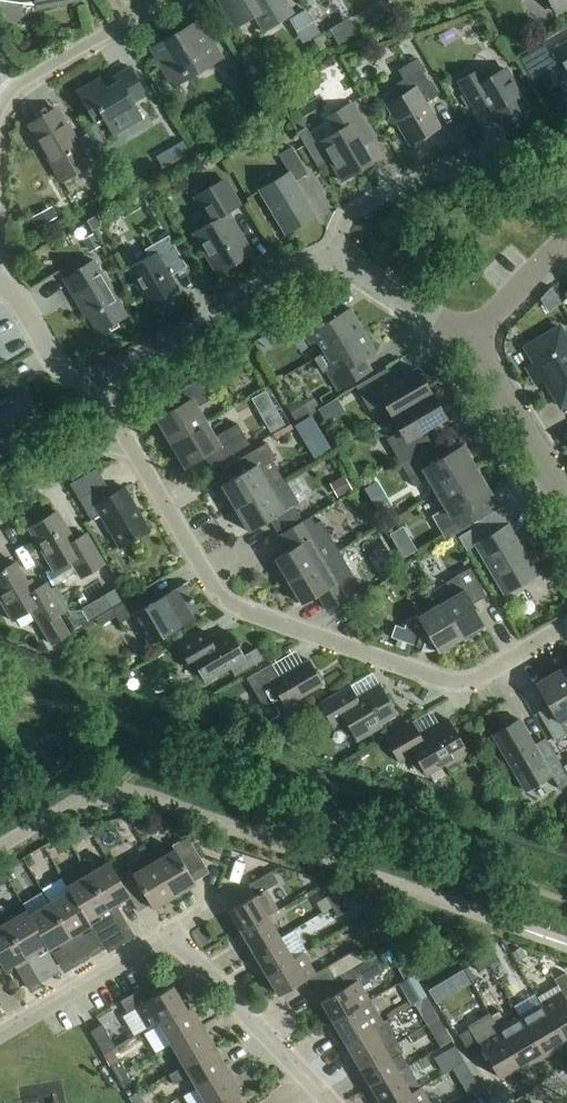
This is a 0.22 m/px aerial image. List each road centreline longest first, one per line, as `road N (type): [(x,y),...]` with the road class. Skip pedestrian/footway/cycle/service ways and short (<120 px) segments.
road 1 (residential): [(566,627),(462,687),(231,605),(123,436)]
road 2 (residential): [(97,383),(304,265),(333,259)]
road 3 (residential): [(168,934),(330,1102)]
road 4 (residential): [(160,0),(22,83),(0,110)]
road 5 (residential): [(0,1032),(168,934)]
road 6 (residential): [(566,505),(484,365),(482,342)]
road 7 (residential): [(333,259),(347,216),(418,174),(473,170)]
road 8 (residential): [(333,259),(482,342)]
road 9 (residential): [(123,436),(0,509)]
road 10 (residential): [(0,285),(65,373),(97,383)]
road 11 (residential): [(482,342),(487,323),(566,240)]

